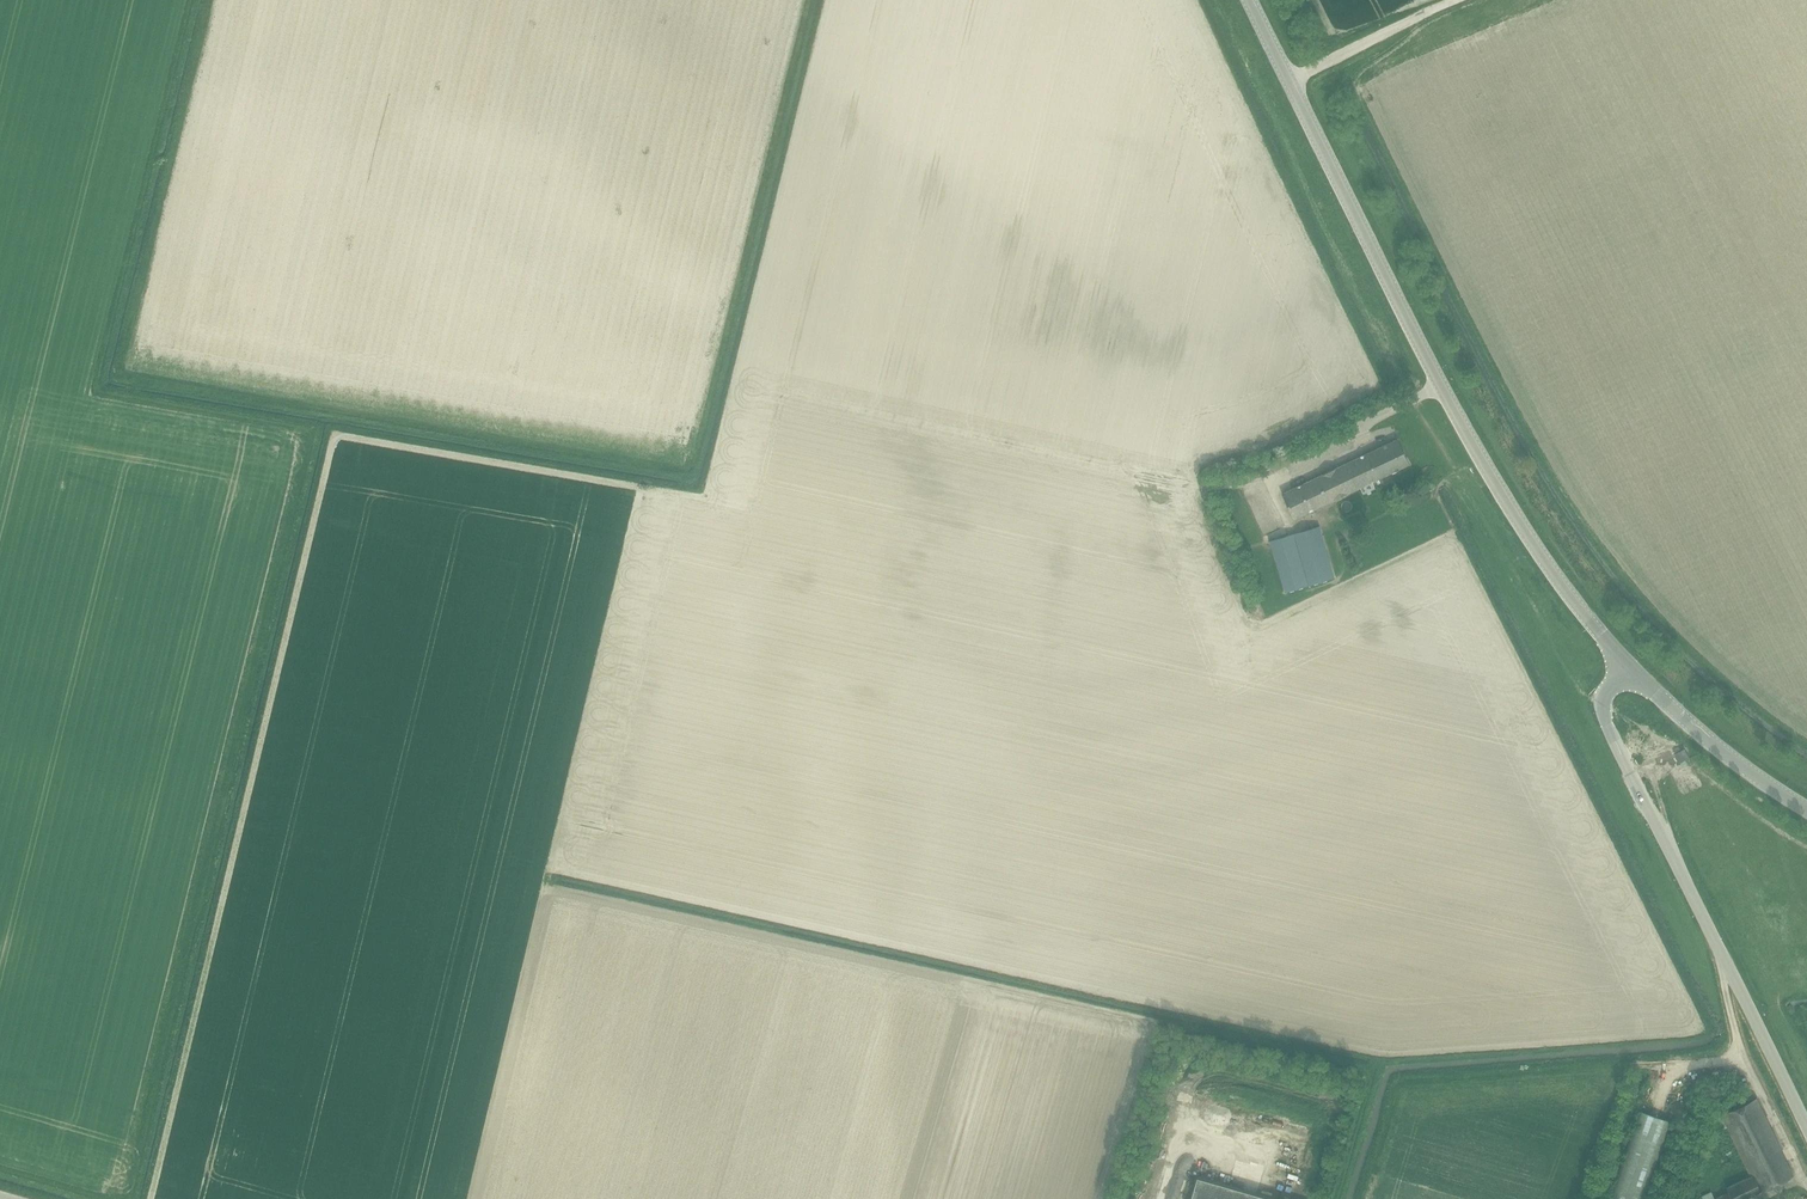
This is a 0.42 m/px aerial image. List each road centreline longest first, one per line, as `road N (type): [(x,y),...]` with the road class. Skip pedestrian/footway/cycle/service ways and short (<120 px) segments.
road 1 (tertiary): [(1628,664),(1552,574),(1463,430),(1249,0)]
road 2 (unclassified): [(1806,1125),(1609,728),(1600,701),(1628,664)]
road 3 (tertiary): [(1806,810),(1720,752),(1628,664)]

